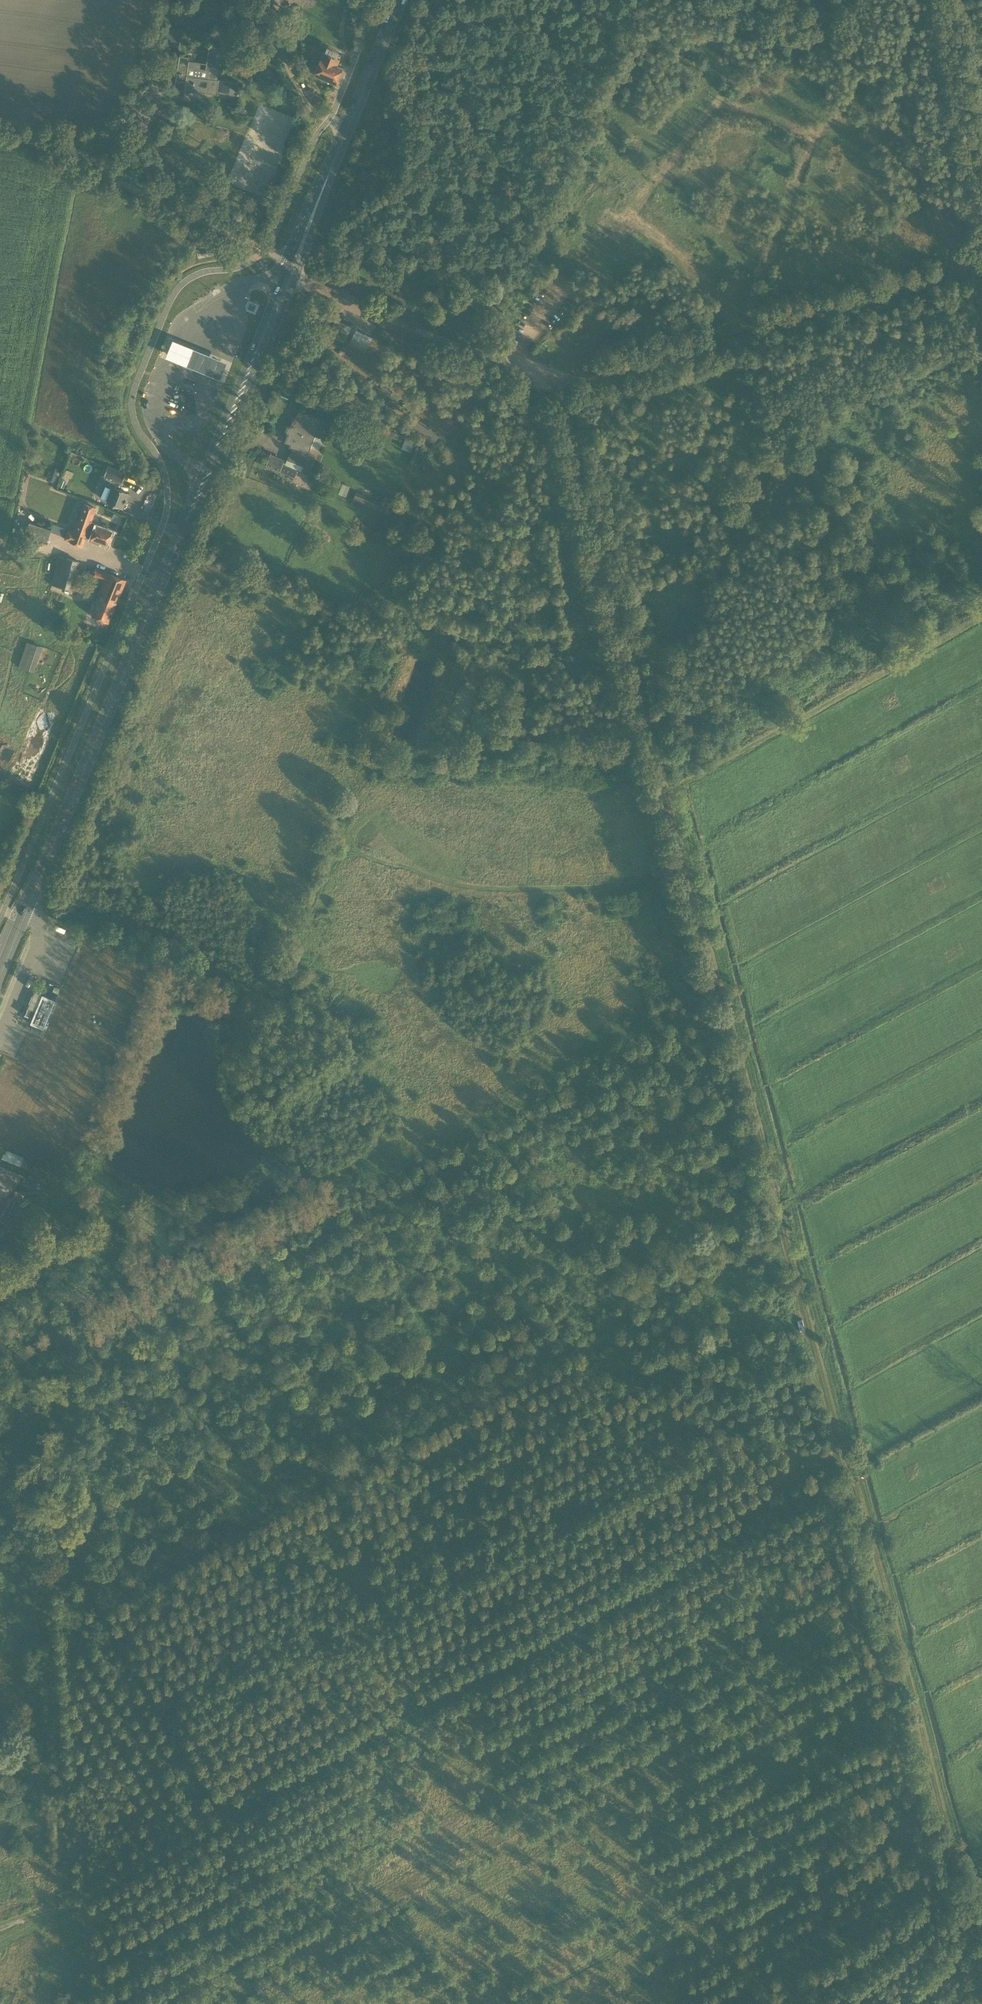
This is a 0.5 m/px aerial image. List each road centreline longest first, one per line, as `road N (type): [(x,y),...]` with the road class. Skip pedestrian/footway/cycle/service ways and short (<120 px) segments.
road 1 (track): [(558,385),(849,1455)]
road 2 (track): [(235,1794),(123,1616),(124,1606),(589,1355),(686,1390),(708,1418),(837,1461)]
road 3 (primary): [(0,973),(291,271)]
road 4 (track): [(228,1810),(235,1794),(849,1455)]
road 5 (track): [(981,1955),(856,1480)]
road 6 (track): [(958,275),(558,385)]
road 7 (track): [(0,126),(31,134),(265,252)]
road 8 (track): [(910,0),(919,168),(958,275)]
road 9 (track): [(0,1930),(81,1901),(207,1837),(228,1810)]
road 10 (primary): [(312,218),(400,0)]

